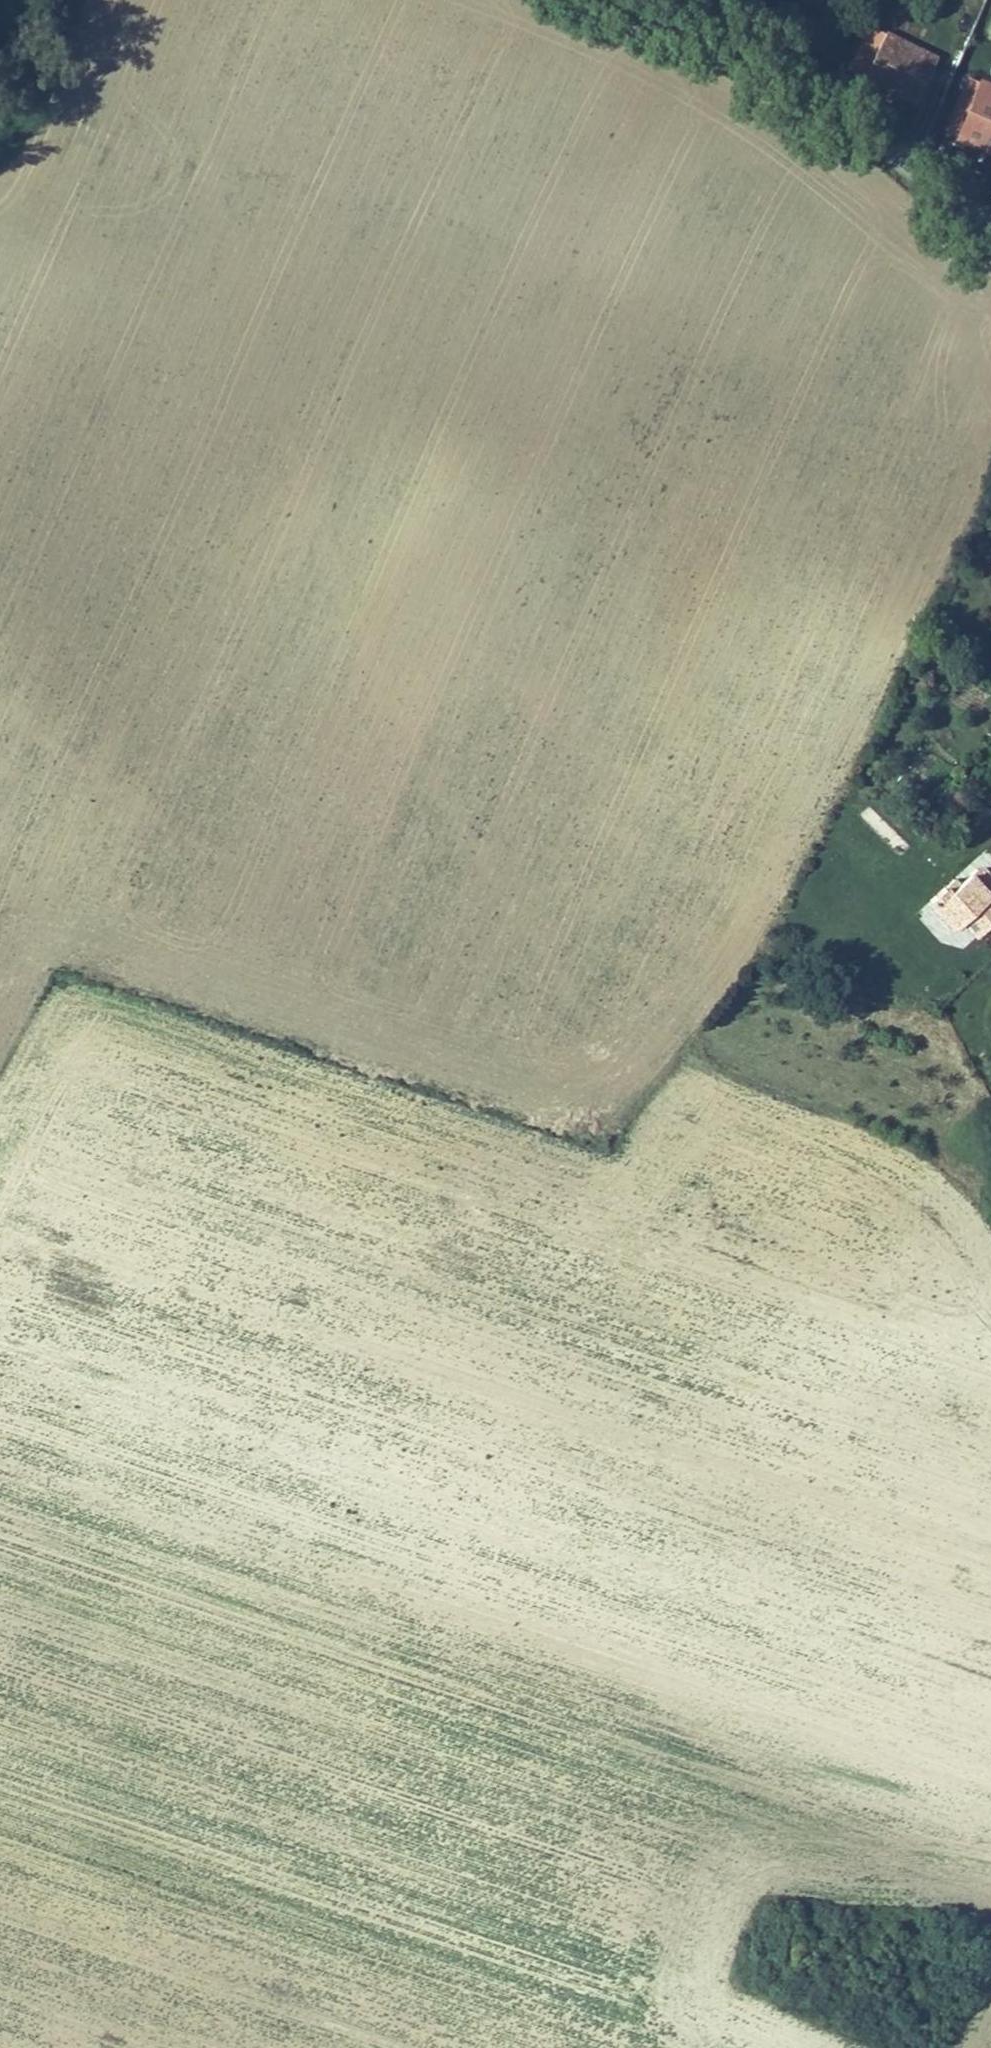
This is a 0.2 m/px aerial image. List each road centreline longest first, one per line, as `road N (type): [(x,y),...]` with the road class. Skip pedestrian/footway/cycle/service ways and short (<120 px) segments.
road 1 (tertiary): [(657,0),(809,88),(990,242)]

